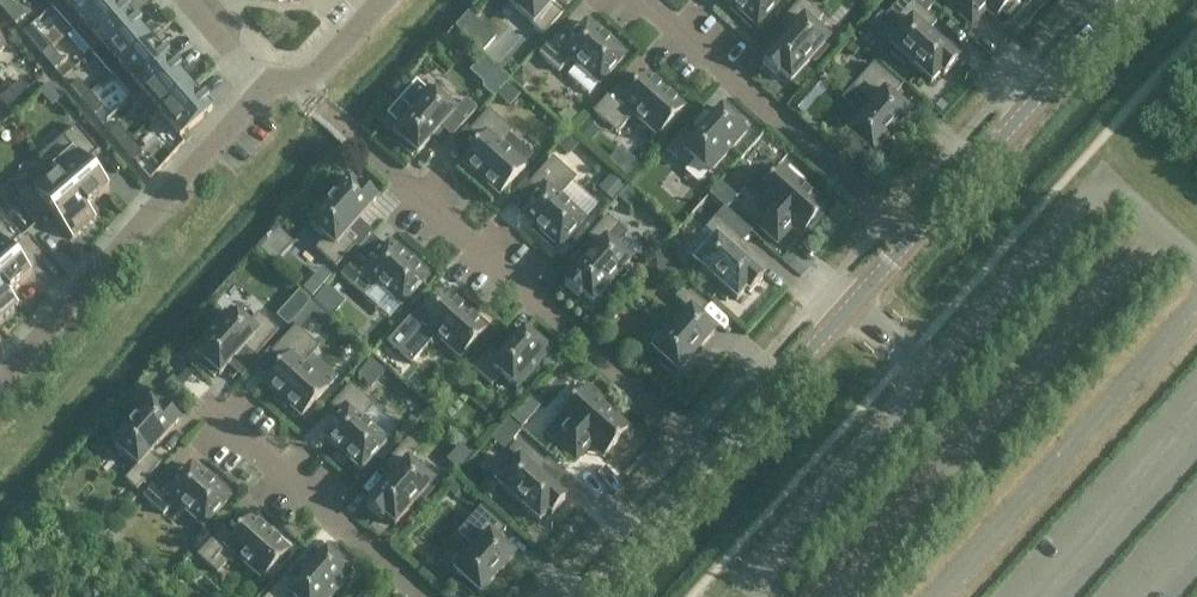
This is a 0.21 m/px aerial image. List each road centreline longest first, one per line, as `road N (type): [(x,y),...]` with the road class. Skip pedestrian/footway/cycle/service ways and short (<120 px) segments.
road 1 (residential): [(381,160),(712,460)]
road 2 (residential): [(0,379),(265,92)]
road 3 (residential): [(643,0),(909,239)]
road 4 (tertiary): [(909,239),(1109,18)]
road 5 (tertiary): [(712,460),(909,239)]
road 6 (residential): [(221,419),(421,596)]
road 7 (tertiary): [(589,596),(712,460)]
road 8 (residential): [(265,92),(281,81),(306,81),(381,0)]
road 9 (residential): [(183,0),(265,92)]

